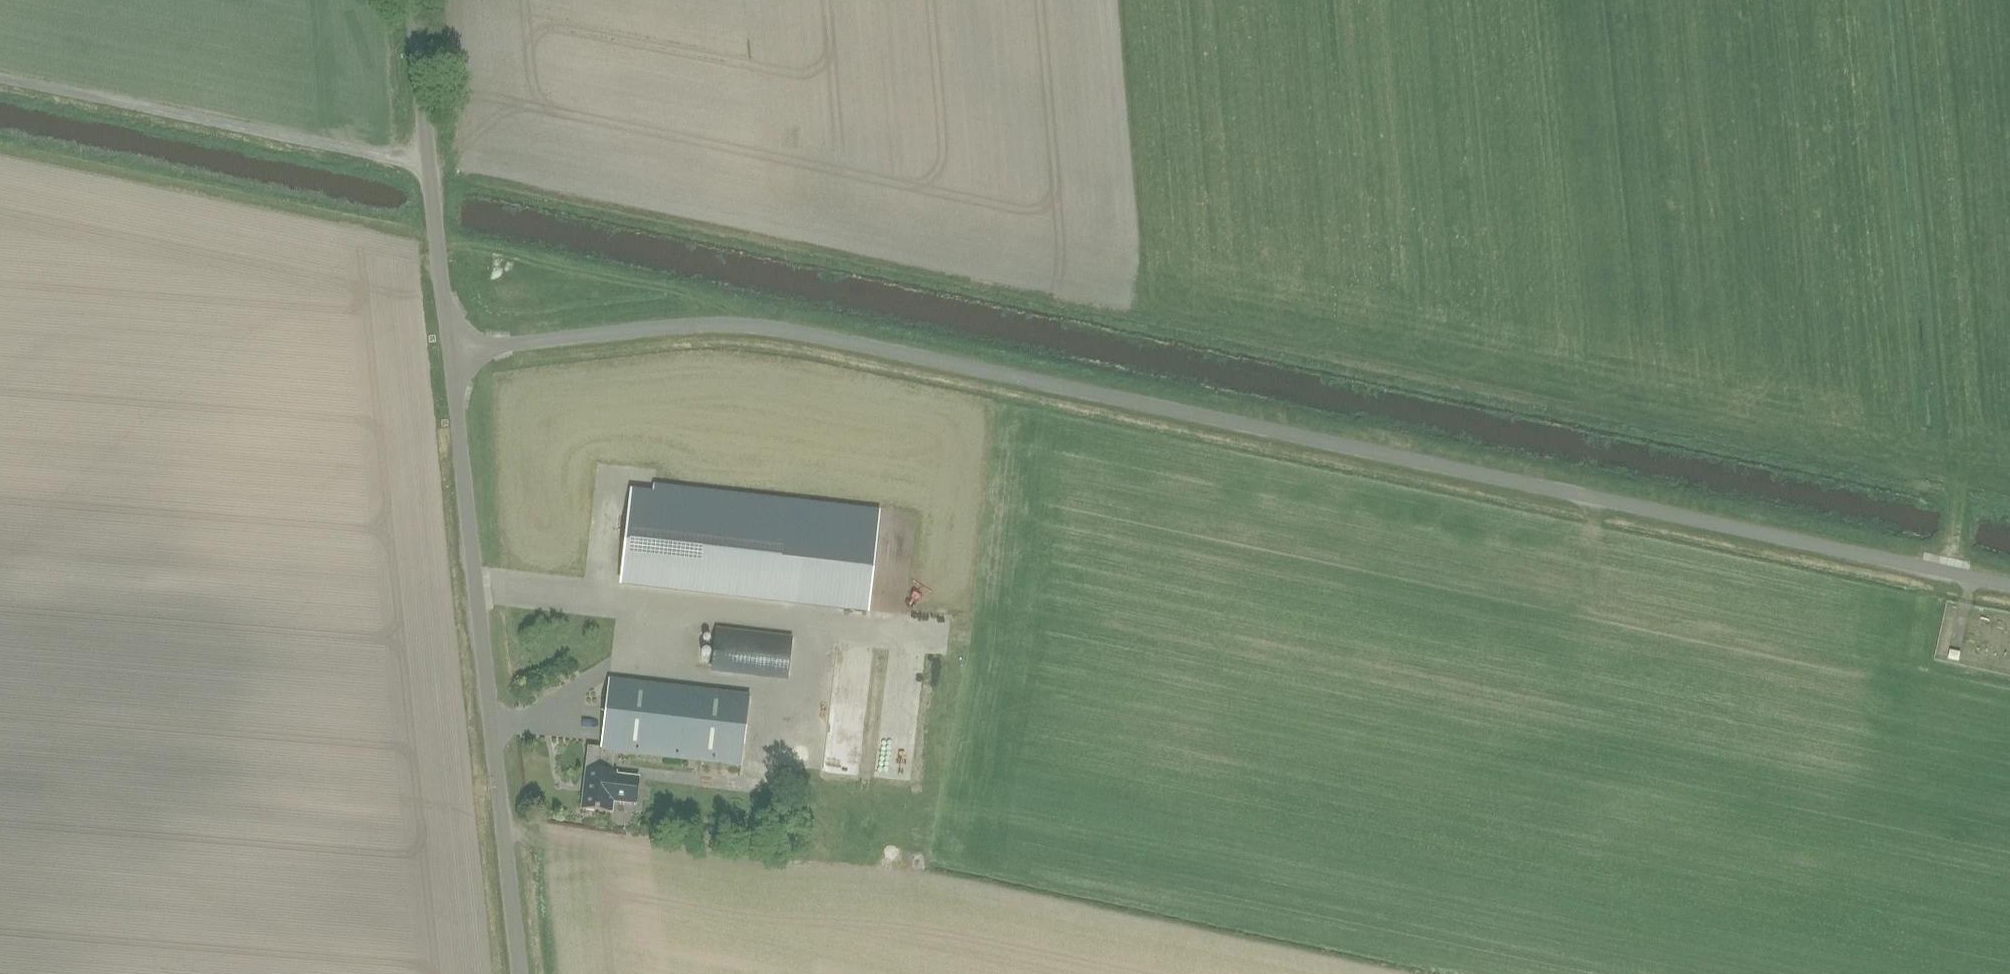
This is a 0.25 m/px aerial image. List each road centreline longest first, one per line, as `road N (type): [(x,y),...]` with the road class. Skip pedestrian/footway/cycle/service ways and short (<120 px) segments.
road 1 (unclassified): [(2009,586),(794,331),(697,324),(457,352)]
road 2 (unclassified): [(525,973),(457,352)]
road 3 (unclassified): [(457,352),(418,0)]

